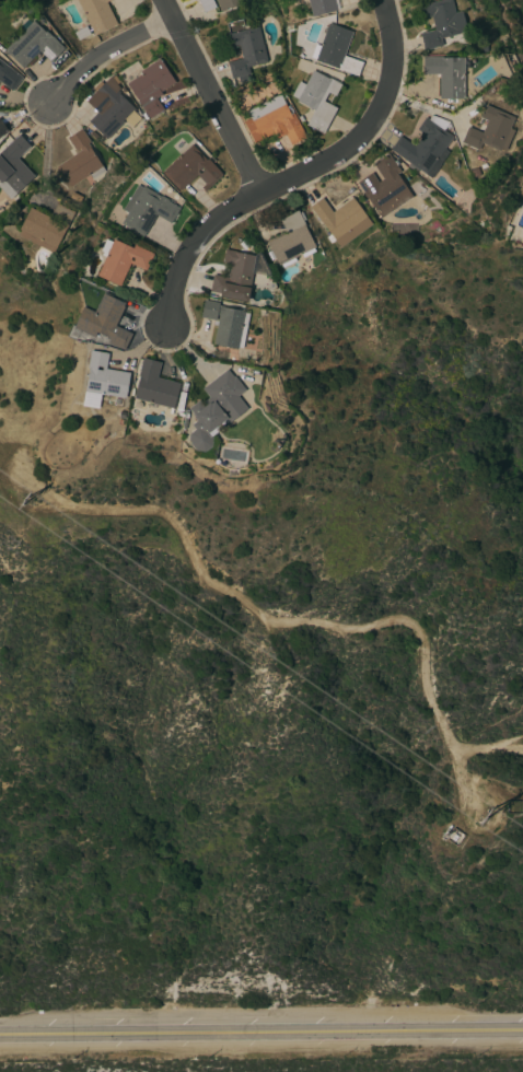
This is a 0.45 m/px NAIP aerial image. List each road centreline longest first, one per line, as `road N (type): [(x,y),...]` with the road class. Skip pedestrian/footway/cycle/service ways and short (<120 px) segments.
road 1 (primary): [(0,1035),(522,1029)]
road 2 (residential): [(171,325),(196,235),(376,125),(397,79),(382,0)]
road 3 (residential): [(266,188),(167,0)]
road 4 (residential): [(173,12),(74,74),(47,108)]

